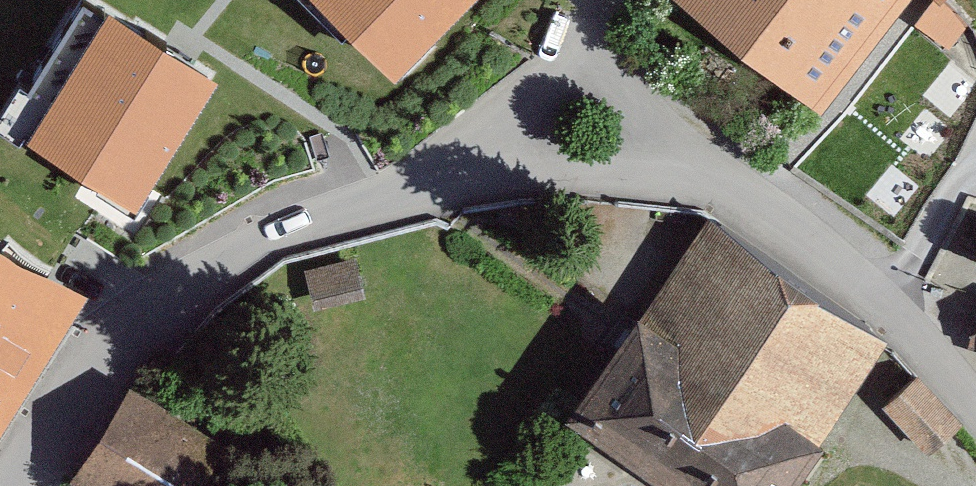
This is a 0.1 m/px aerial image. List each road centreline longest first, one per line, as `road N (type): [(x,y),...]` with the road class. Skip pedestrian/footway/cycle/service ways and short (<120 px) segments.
road 1 (unclassified): [(415,167),(213,267),(166,301),(55,411),(6,485)]
road 2 (residential): [(685,173),(783,215),(930,346),(975,405)]
road 3 (residential): [(415,167),(685,173)]
road 4 (unclassified): [(574,43),(511,104),(415,167)]
road 5 (residential): [(685,173),(574,43)]

